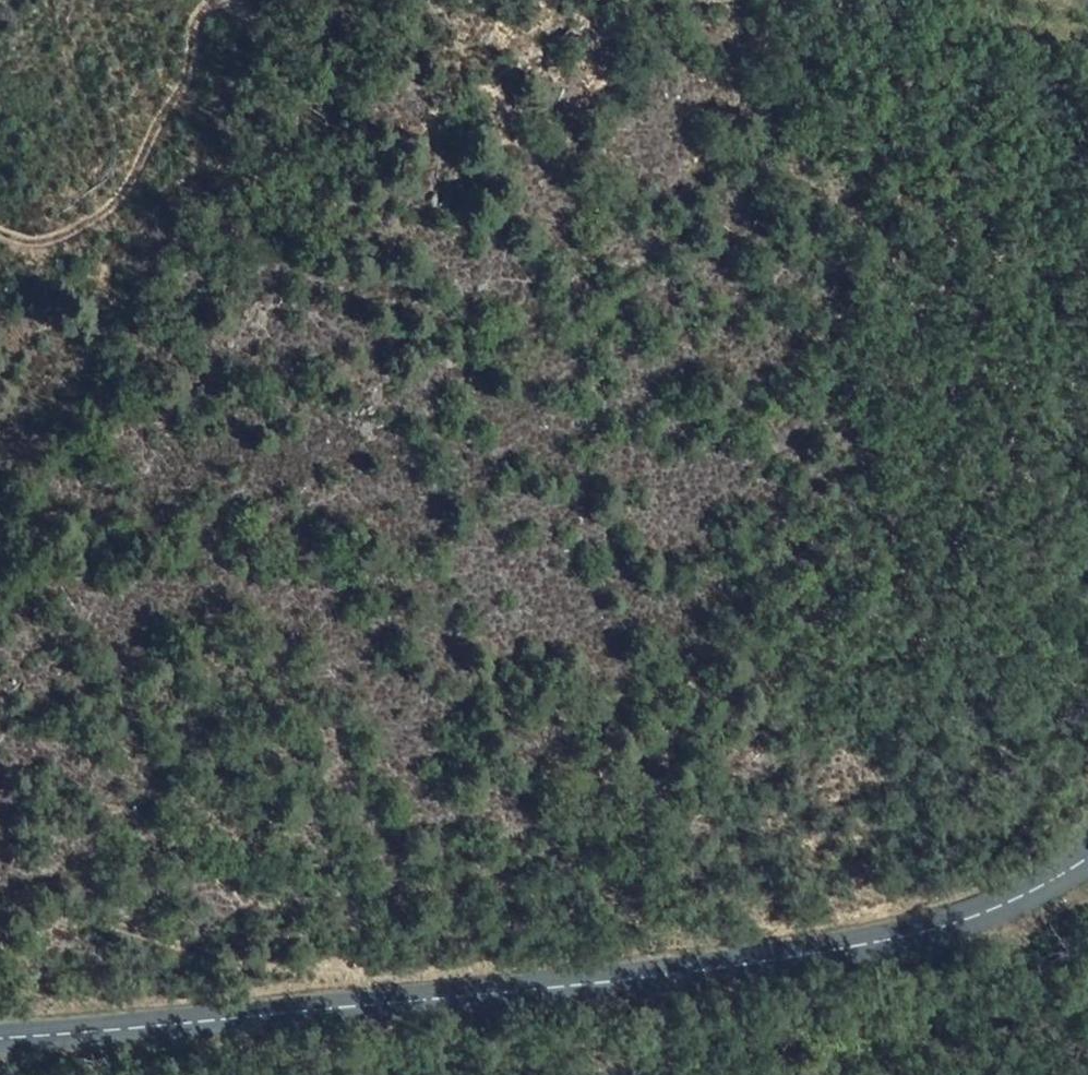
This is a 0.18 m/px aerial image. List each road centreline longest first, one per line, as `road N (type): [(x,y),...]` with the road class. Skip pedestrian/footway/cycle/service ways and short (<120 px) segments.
road 1 (secondary): [(1087,887),(703,980),(0,1040)]

